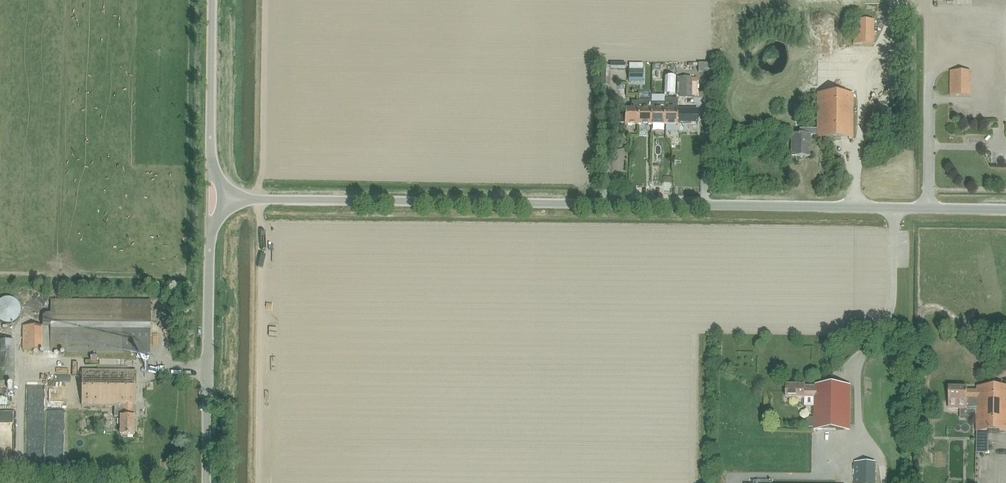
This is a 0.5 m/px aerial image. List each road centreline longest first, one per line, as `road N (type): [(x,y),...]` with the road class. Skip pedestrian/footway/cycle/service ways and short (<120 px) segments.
road 1 (unclassified): [(224,199),(1005,209)]
road 2 (unclassified): [(206,482),(210,241),(224,199)]
road 3 (unclassified): [(224,199),(211,157),(212,0)]

